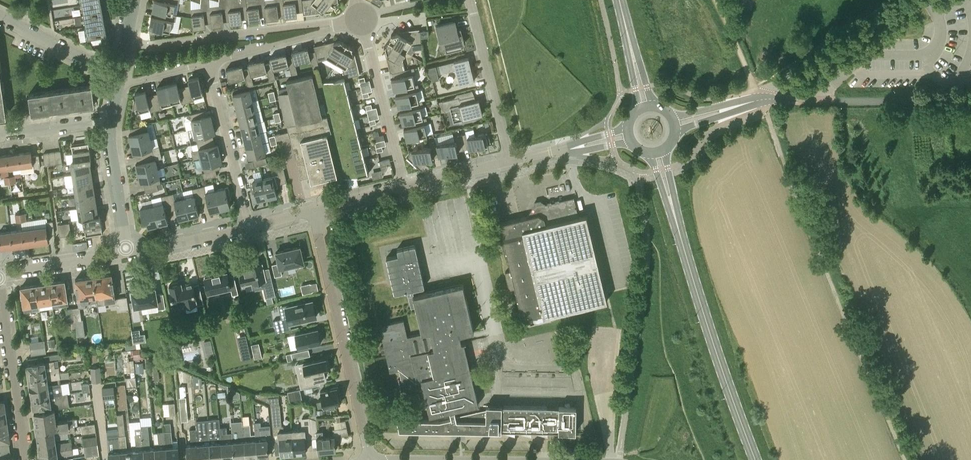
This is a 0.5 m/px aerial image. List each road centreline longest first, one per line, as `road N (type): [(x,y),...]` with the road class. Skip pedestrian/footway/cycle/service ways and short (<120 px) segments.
road 1 (residential): [(373,459),(313,208)]
road 2 (primary): [(756,459),(678,227)]
road 3 (unclassified): [(760,100),(970,100)]
road 4 (residential): [(126,47),(311,23),(323,30)]
road 5 (unclassified): [(760,100),(914,0)]
road 6 (residential): [(26,459),(0,285)]
road 7 (residential): [(404,186),(360,21)]
road 8 (residential): [(249,227),(207,62)]
road 9 (residential): [(512,161),(470,0)]
road 10 (residential): [(119,77),(0,15)]
road 11 (residential): [(127,252),(110,120)]
road 12 (residential): [(0,272),(127,252)]
road 13 (residential): [(127,252),(249,227)]
road 14 (residential): [(207,62),(323,30)]

